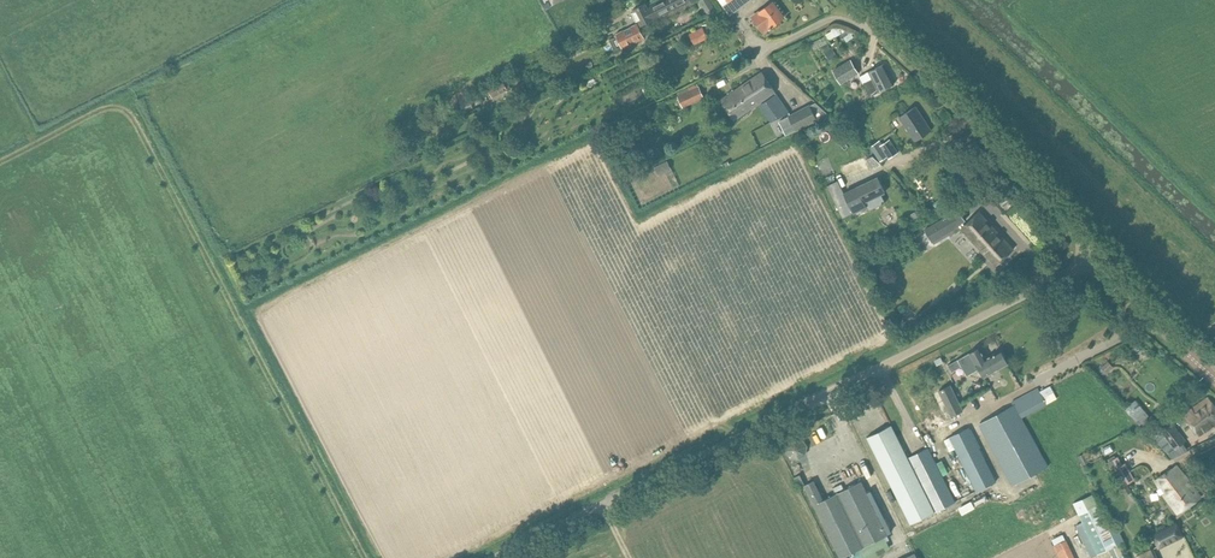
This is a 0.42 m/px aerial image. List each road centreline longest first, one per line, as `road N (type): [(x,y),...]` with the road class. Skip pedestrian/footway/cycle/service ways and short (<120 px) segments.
road 1 (unclassified): [(495,557),(1097,259)]
road 2 (unclassified): [(1097,259),(978,124),(852,0)]
road 3 (unclassified): [(1214,378),(1097,259)]

